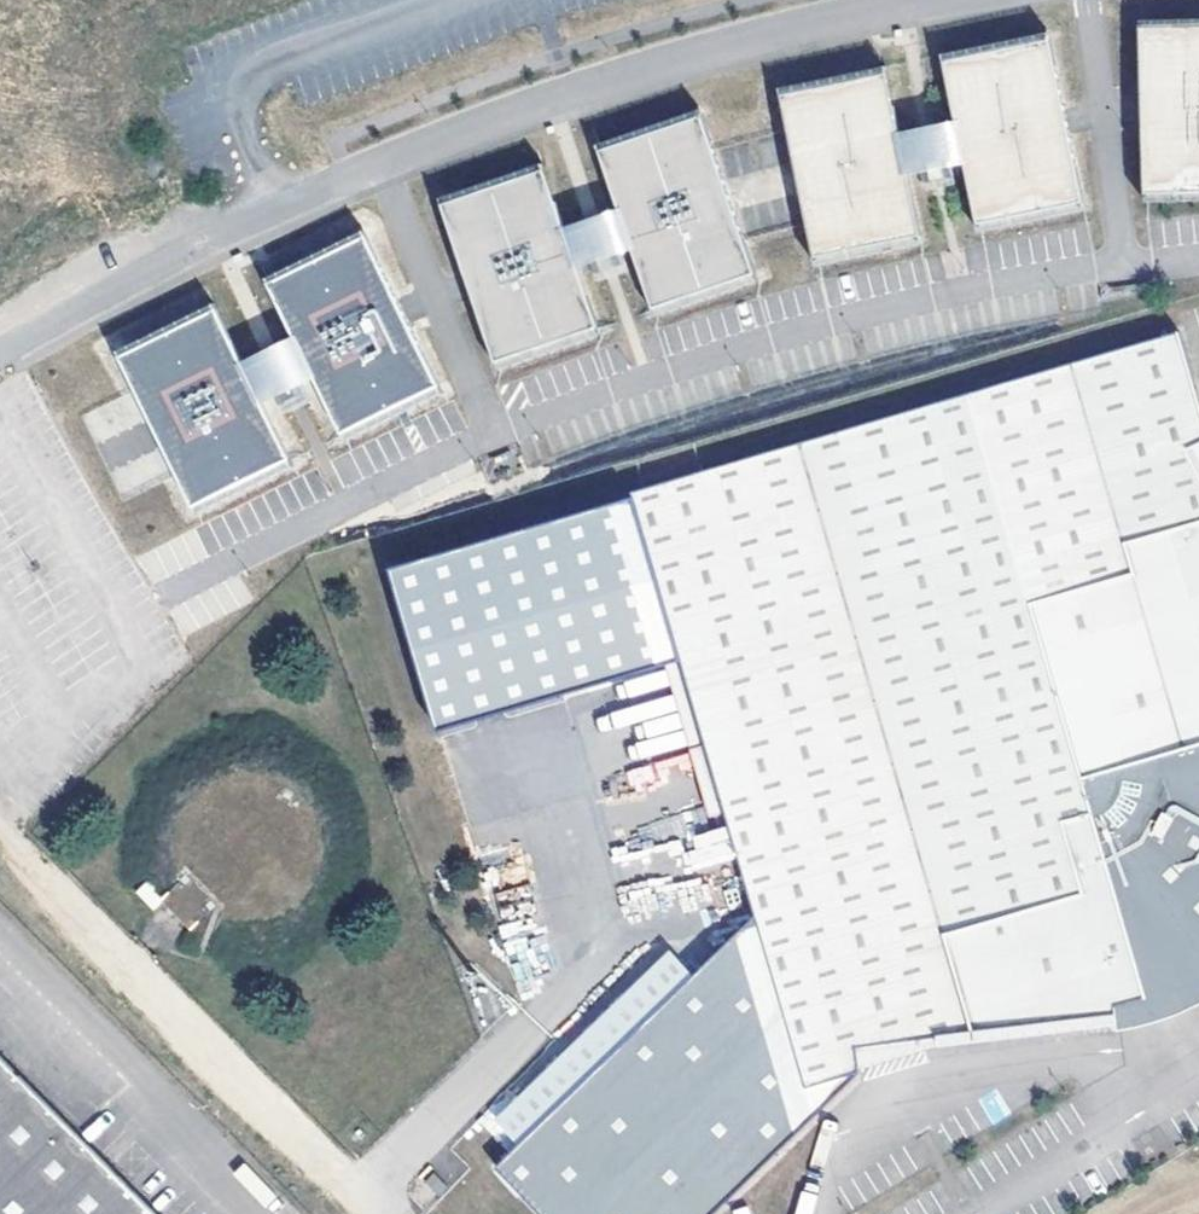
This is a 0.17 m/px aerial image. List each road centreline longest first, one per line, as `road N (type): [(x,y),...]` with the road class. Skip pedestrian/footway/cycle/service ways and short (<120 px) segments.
road 1 (unclassified): [(919,0),(570,91),(271,212),(0,351)]

